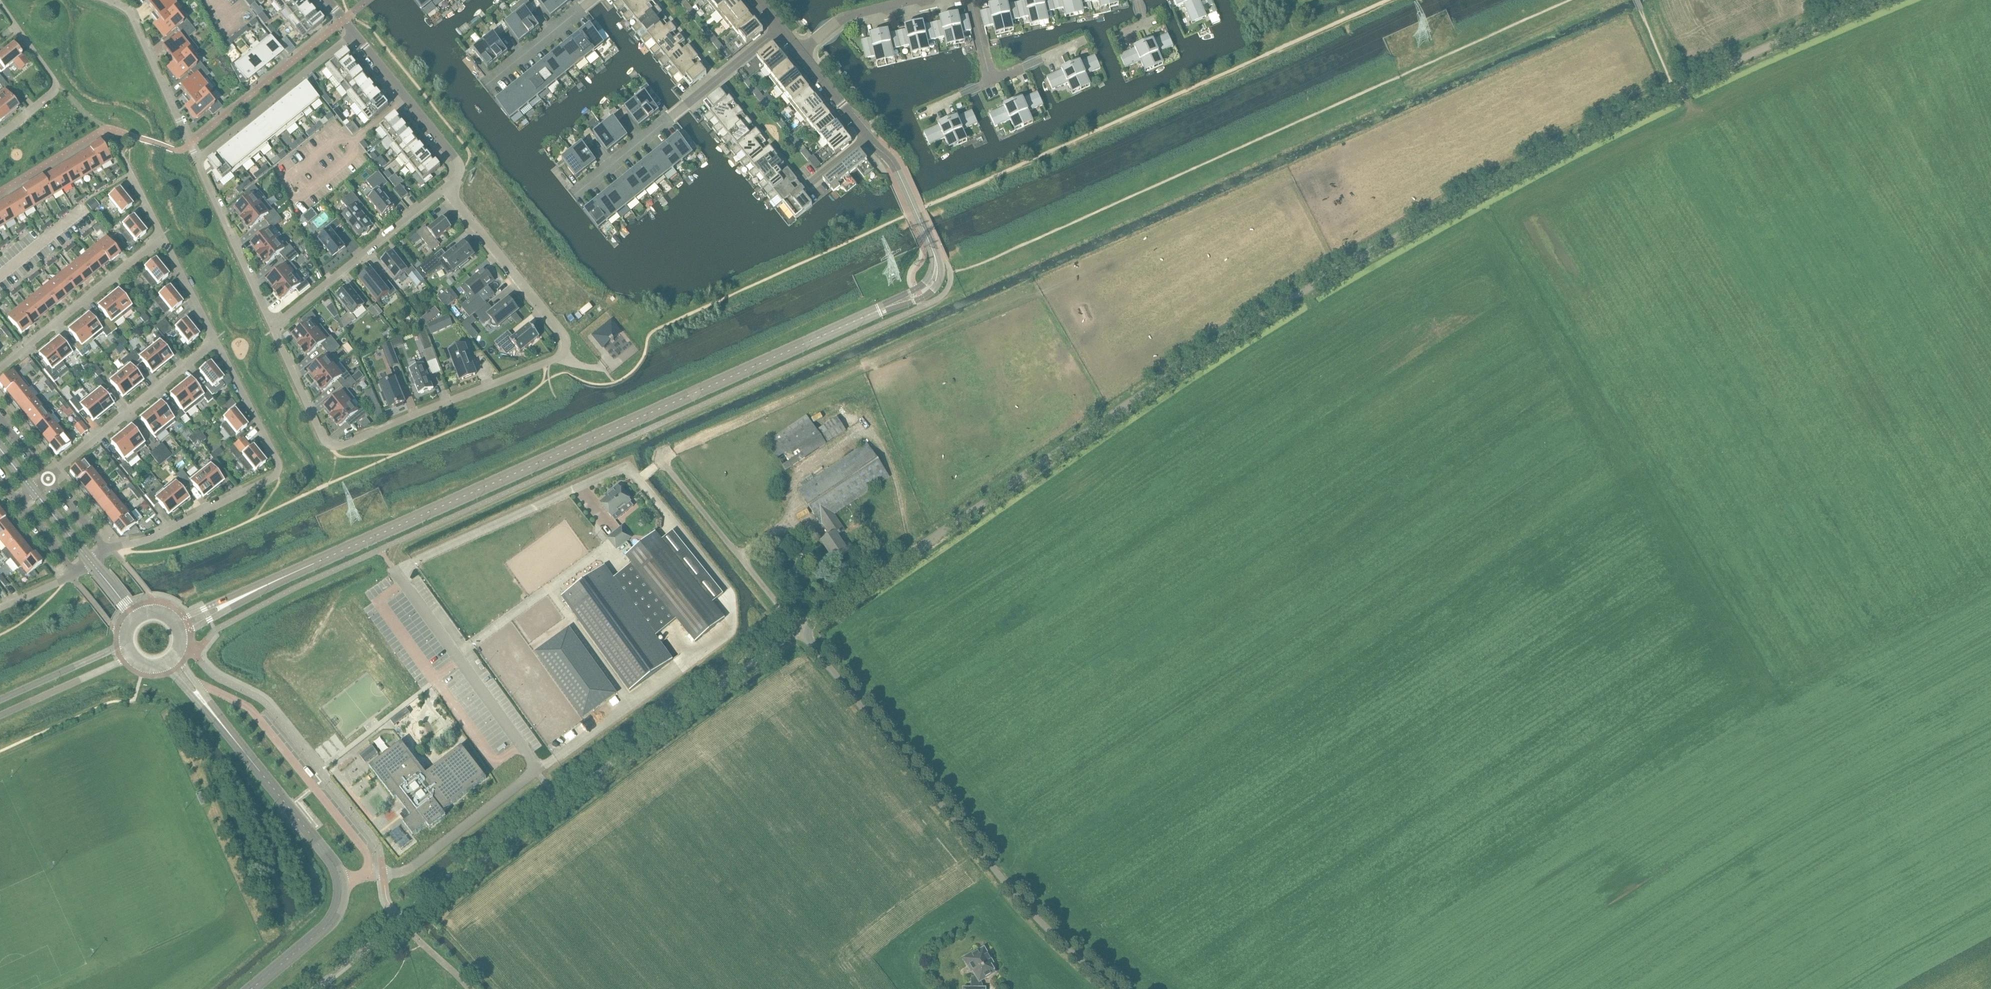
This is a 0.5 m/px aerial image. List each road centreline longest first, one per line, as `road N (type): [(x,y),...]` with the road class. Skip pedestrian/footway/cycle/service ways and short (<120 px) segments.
road 1 (unclassified): [(799,629),(1229,339),(1418,225),(1874,0)]
road 2 (unclassified): [(929,242),(936,274),(919,295),(314,564)]
road 3 (residential): [(449,190),(564,337),(563,355),(337,445),(325,439),(273,328)]
road 4 (unclassified): [(1117,988),(1014,892),(799,629)]
road 5 (tertiary): [(252,988),(335,916),(341,881),(229,733)]
road 6 (residential): [(273,328),(449,190)]
road 7 (unclassified): [(799,629),(661,461)]
road 8 (residential): [(49,479),(215,341)]
road 9 (residential): [(107,550),(155,537),(278,476),(273,452)]
road 10 (residential): [(0,370),(163,238)]
road 11 (residential): [(358,40),(198,164)]
road 12 (residential): [(358,40),(466,165),(449,190)]
road 13 (residential): [(198,164),(132,14),(112,0)]
road 14 (residential): [(273,328),(198,164)]
road 15 (unclassified): [(180,640),(314,564)]
road 16 (unclassified): [(314,564),(171,618)]
road 17 (tertiary): [(0,717),(136,660)]
road 18 (tertiary): [(126,636),(117,648),(0,701)]
road 19 (residential): [(495,78),(595,0)]
road 20 (residential): [(215,341),(273,452)]
road 21 (residential): [(929,242),(894,165),(868,137)]
road 22 (residential): [(781,28),(687,105)]

